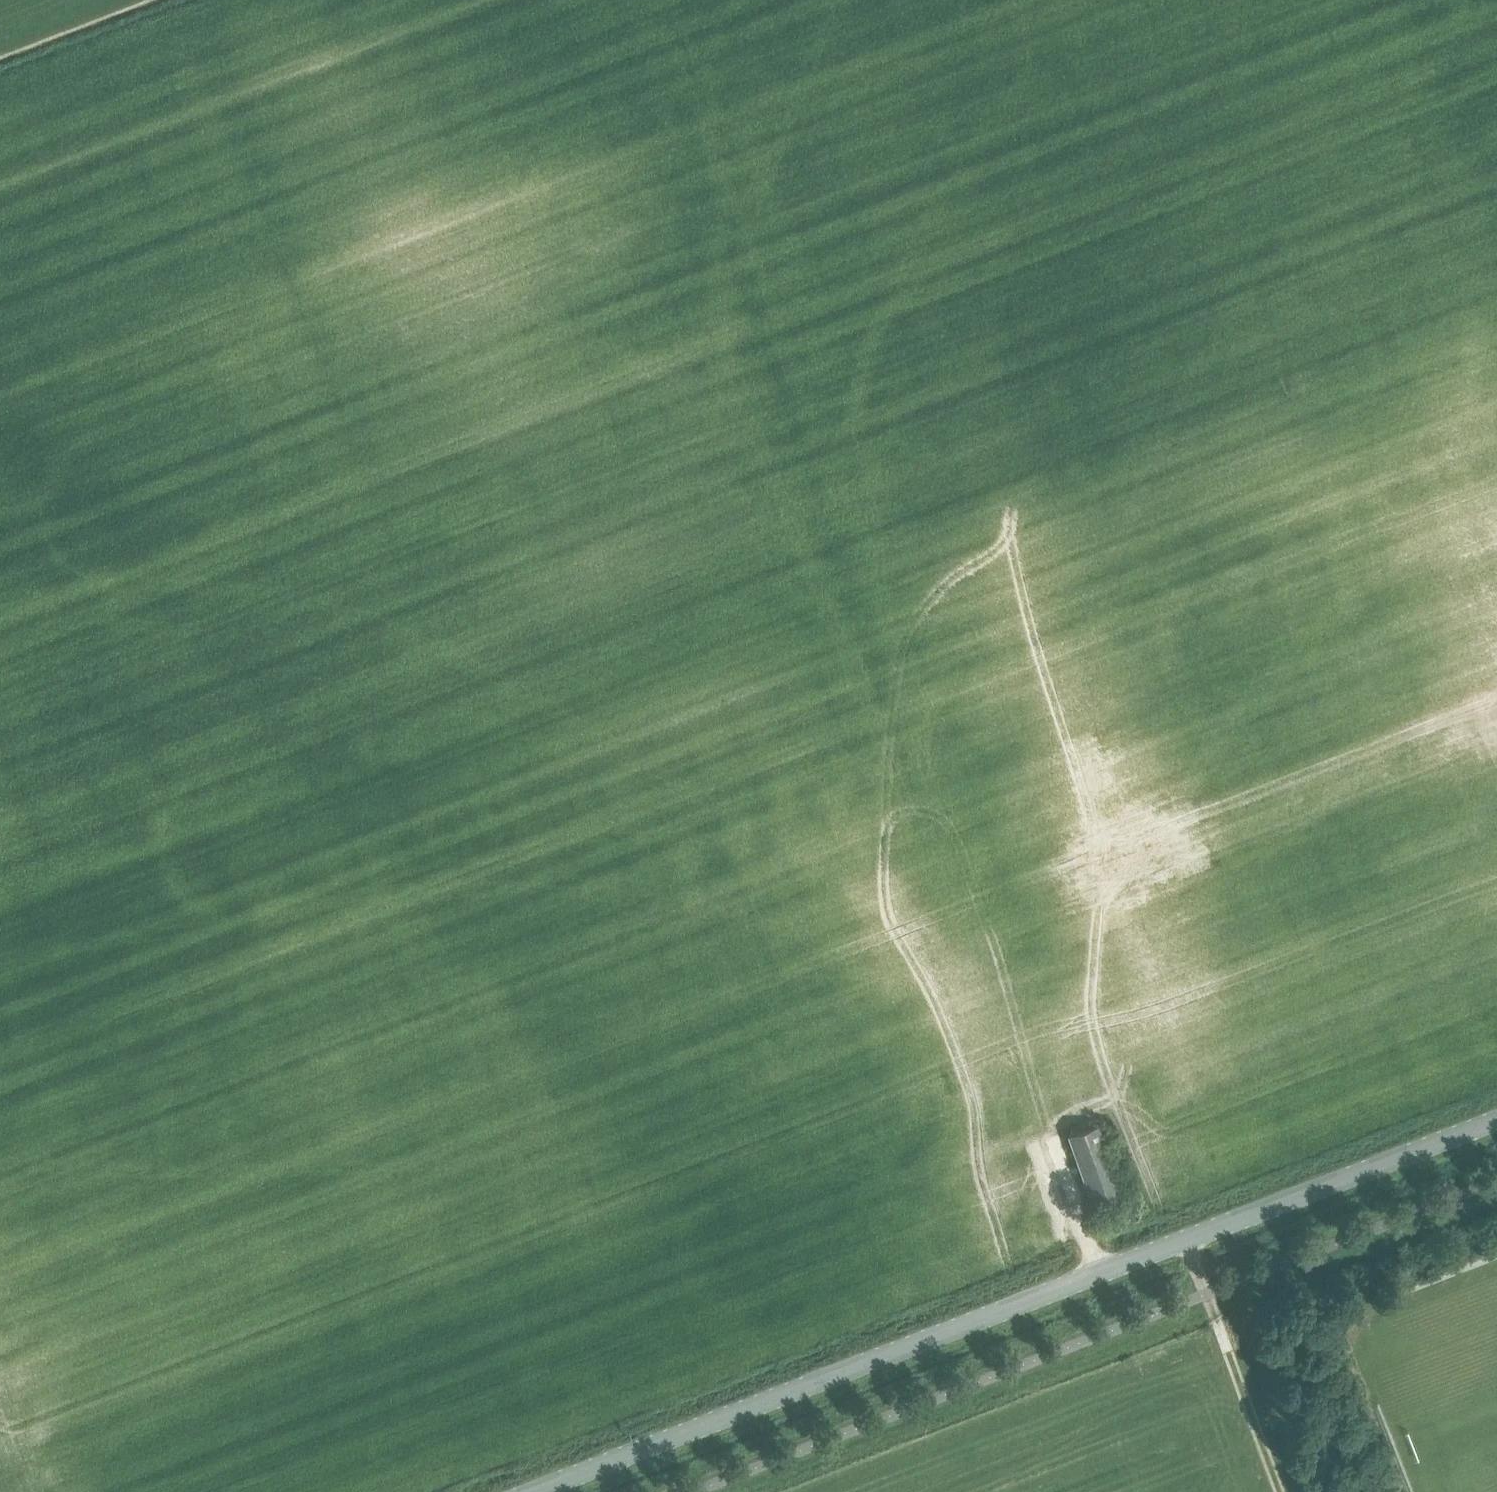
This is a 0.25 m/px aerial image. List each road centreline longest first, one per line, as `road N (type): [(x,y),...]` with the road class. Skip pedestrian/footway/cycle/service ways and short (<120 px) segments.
road 1 (tertiary): [(534,1491),(1496,1123)]
road 2 (track): [(1283,1491),(1187,1243)]

